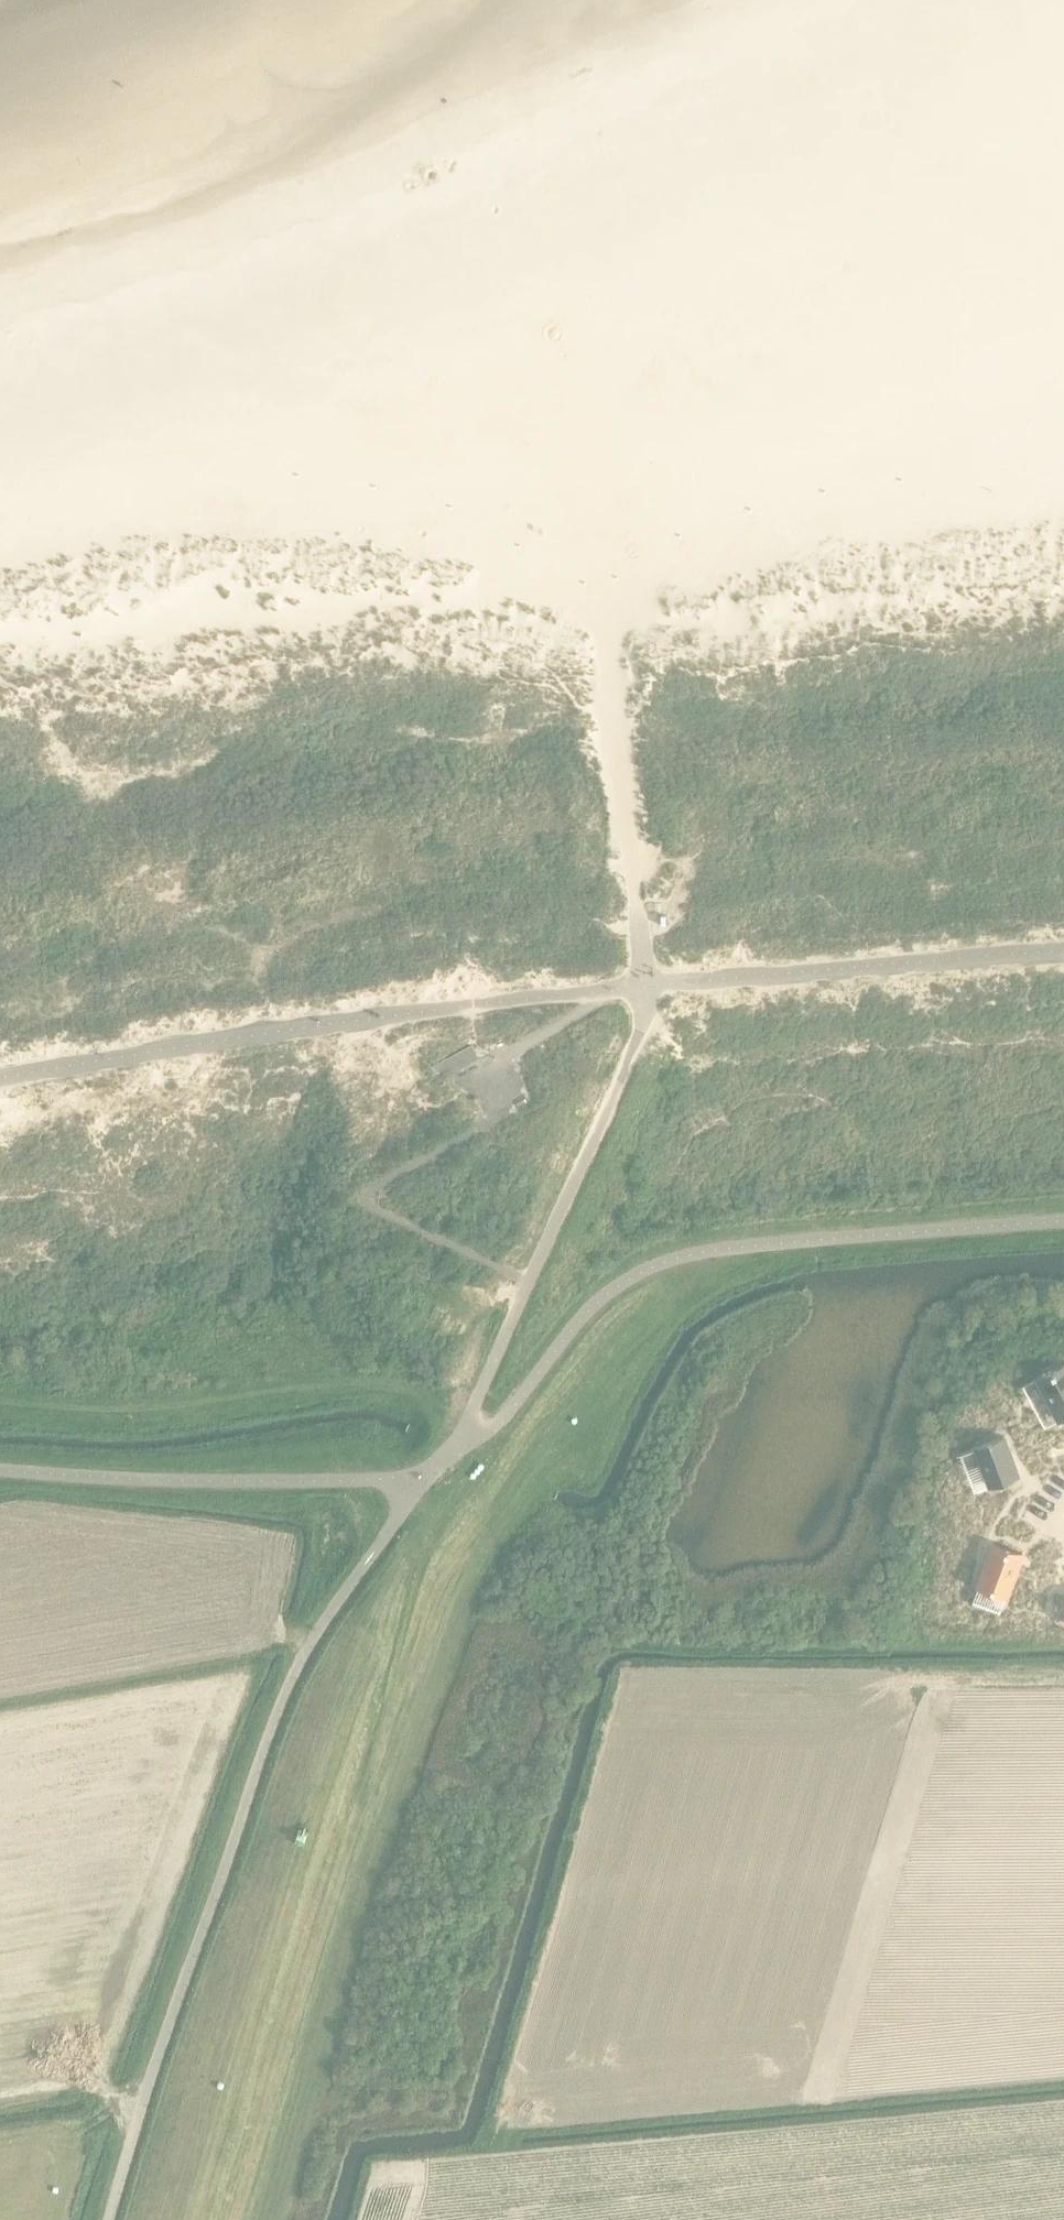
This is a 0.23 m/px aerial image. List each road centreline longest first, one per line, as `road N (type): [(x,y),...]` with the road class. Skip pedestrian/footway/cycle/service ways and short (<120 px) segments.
road 1 (track): [(644,986),(594,606),(600,567),(563,332),(502,85)]
road 2 (track): [(351,1886),(366,1775),(421,1557),(505,1434),(506,1414)]

